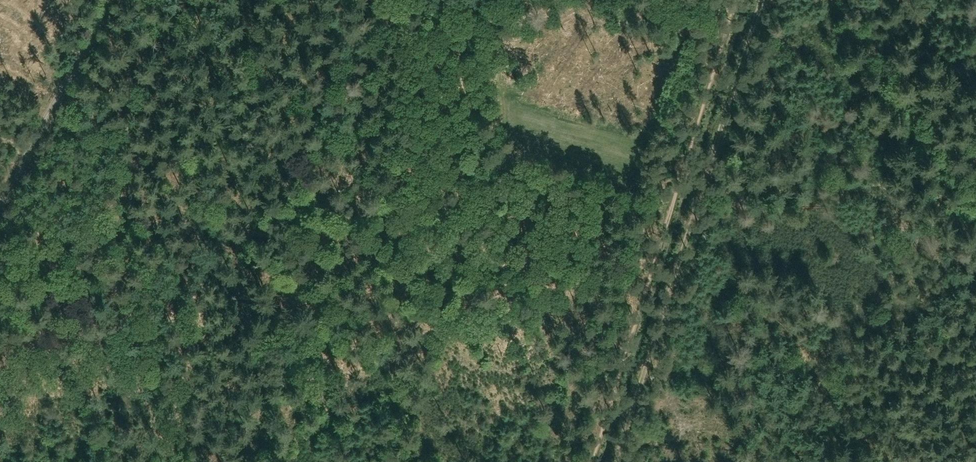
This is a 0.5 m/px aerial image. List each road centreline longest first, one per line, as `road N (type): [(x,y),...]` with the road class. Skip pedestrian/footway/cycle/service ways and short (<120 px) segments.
road 1 (track): [(618,461),(761,0)]
road 2 (track): [(115,0),(31,154)]

